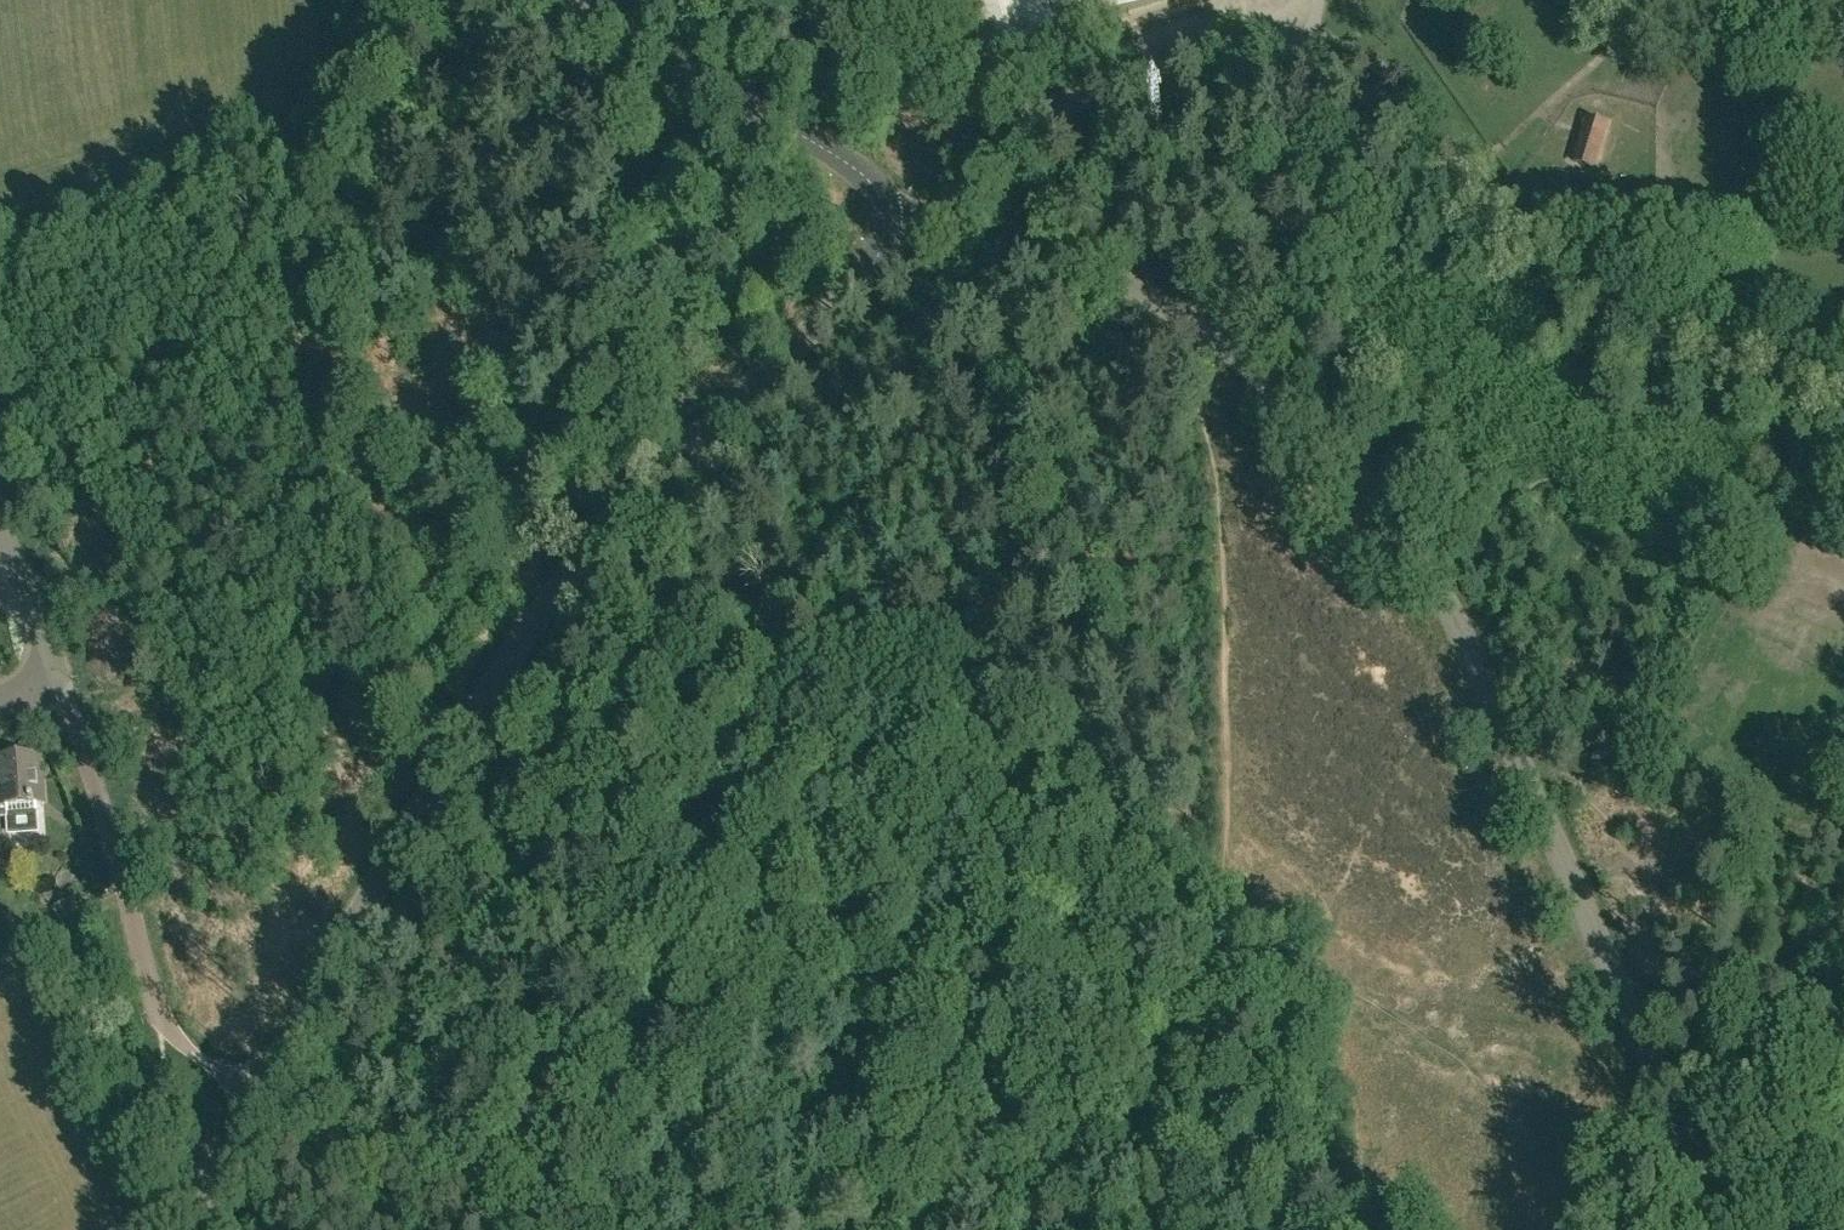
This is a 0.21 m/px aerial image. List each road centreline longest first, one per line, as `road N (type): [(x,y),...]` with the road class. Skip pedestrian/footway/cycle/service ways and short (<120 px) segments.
road 1 (unclassified): [(1728,1229),(1493,695),(1408,530),(1290,398),(1207,333),(993,221),(948,214)]
road 2 (unclassified): [(208,1229),(260,1100),(489,682),(541,606),(650,483),(868,272),(879,258),(887,217)]
road 3 (unclassified): [(948,214),(975,176),(1093,96),(1232,49),(1311,41)]
road 4 (unclassified): [(887,217),(861,169),(572,0)]
road 5 (unclassified): [(177,1028),(162,1005),(123,846),(72,694)]
road 6 (residential): [(72,694),(0,519)]

